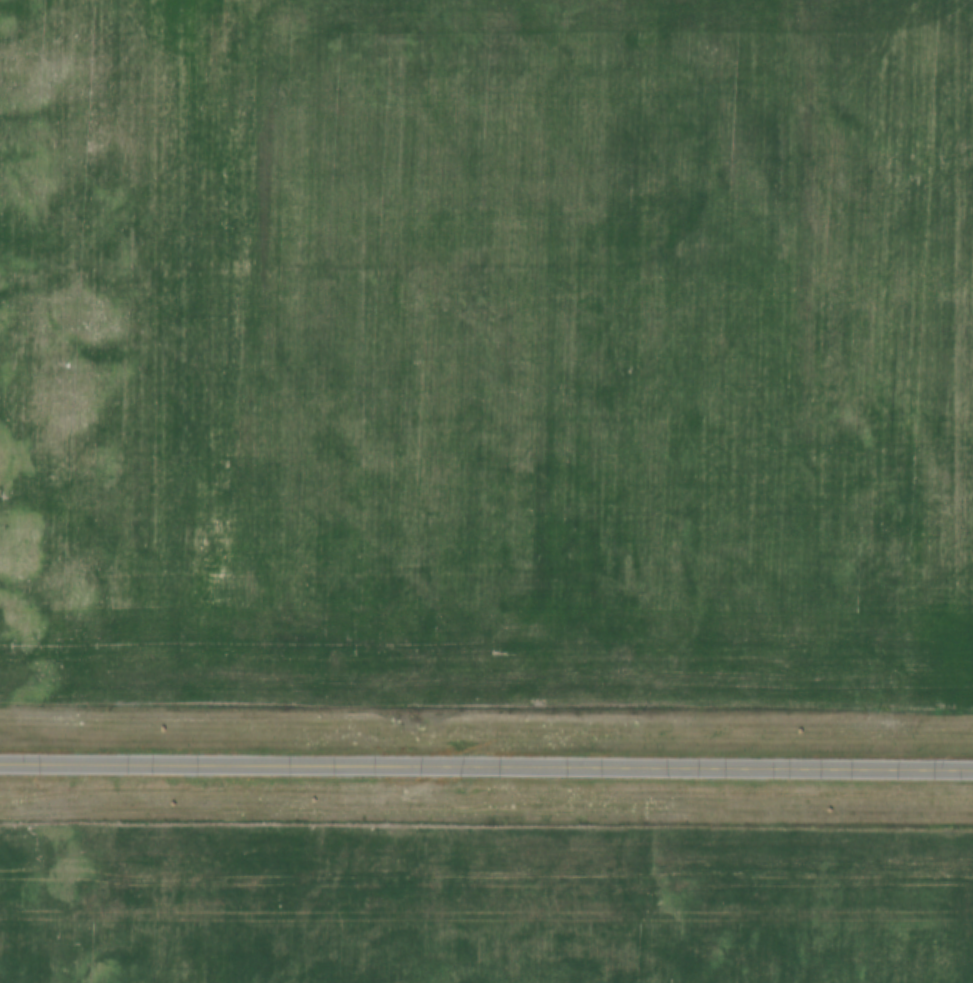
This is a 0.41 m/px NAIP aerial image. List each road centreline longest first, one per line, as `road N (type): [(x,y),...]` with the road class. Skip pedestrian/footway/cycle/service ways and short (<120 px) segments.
road 1 (tertiary): [(0,764),(972,769)]

